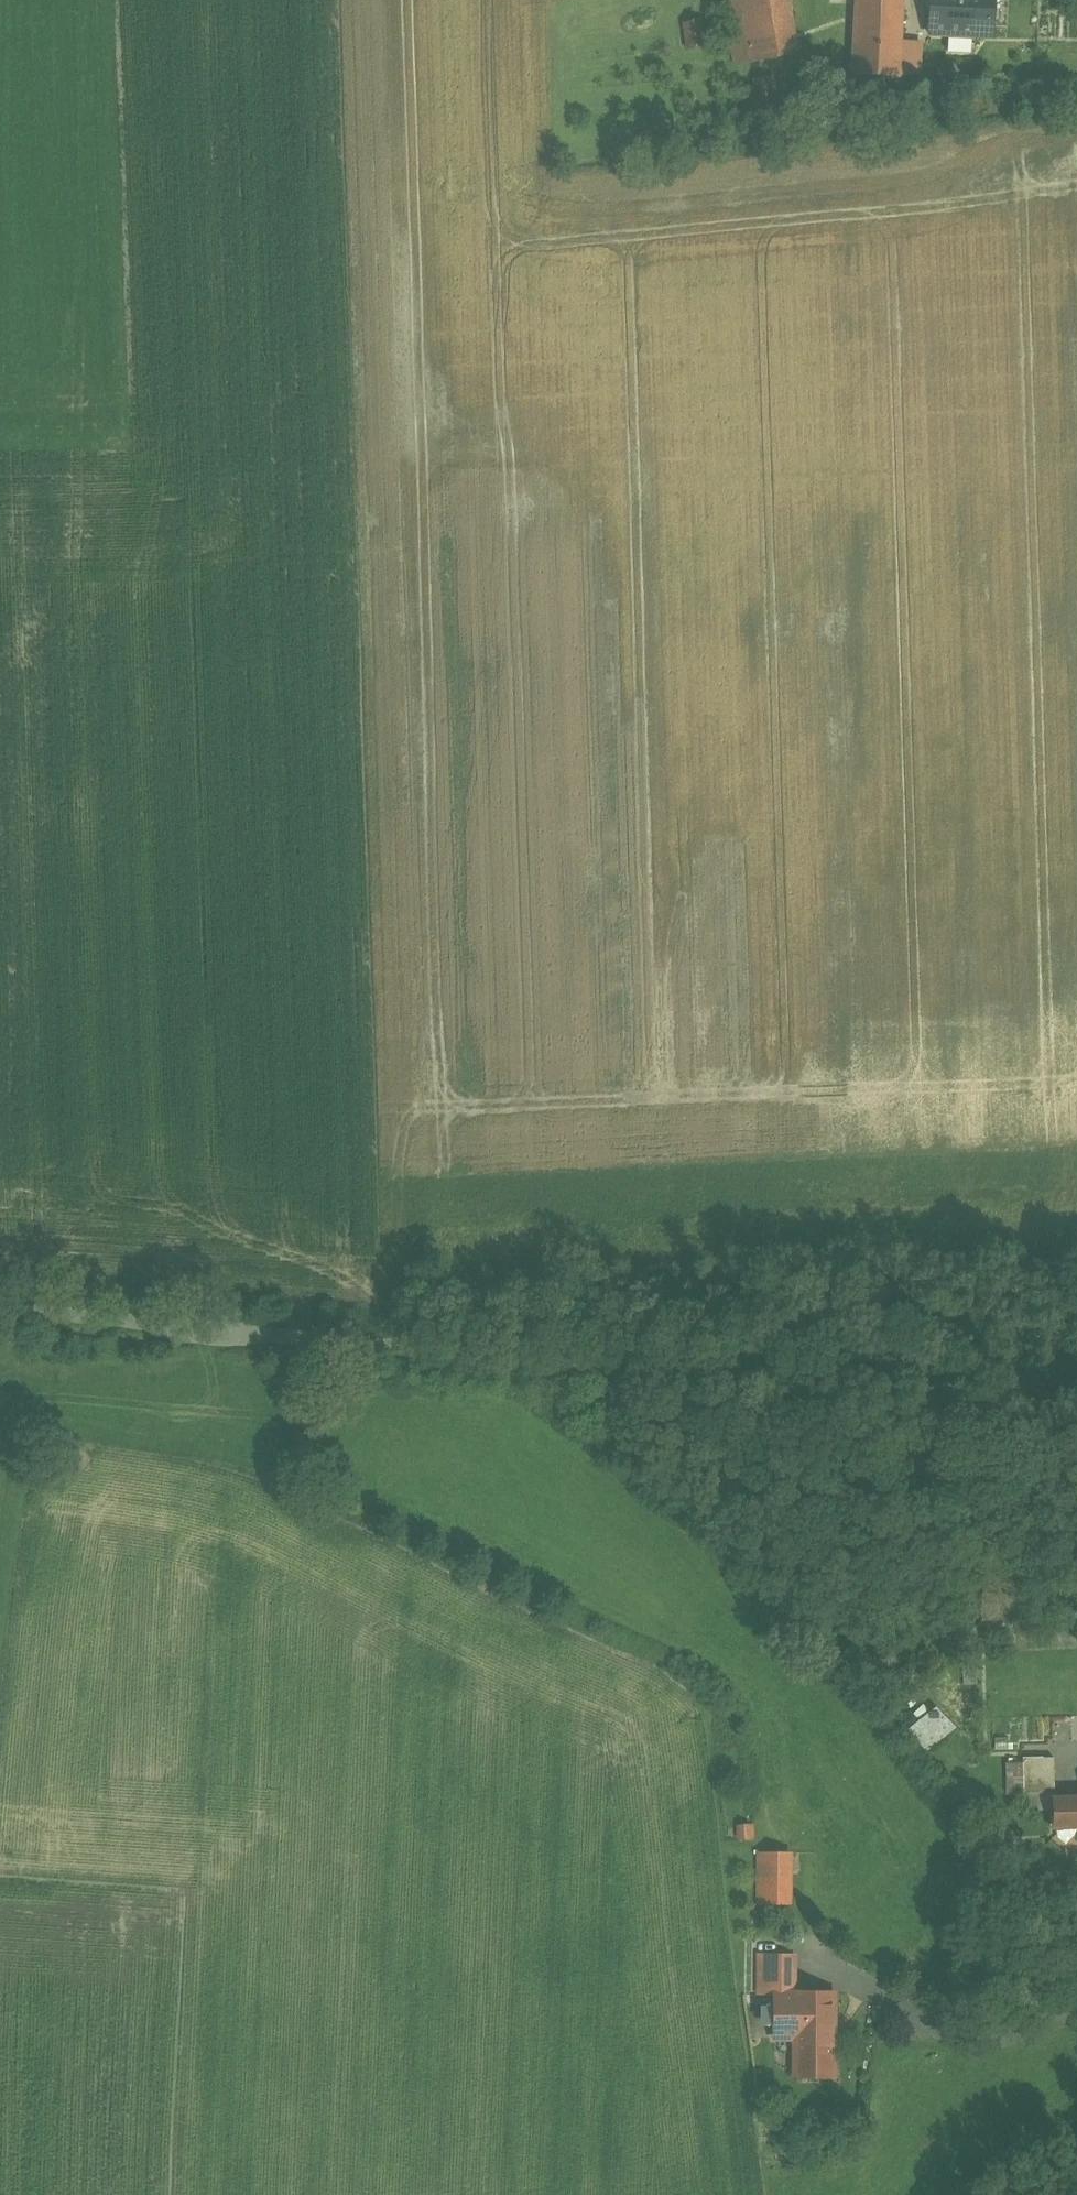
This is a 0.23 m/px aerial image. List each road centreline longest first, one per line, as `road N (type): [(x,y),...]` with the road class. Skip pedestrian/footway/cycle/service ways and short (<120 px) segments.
road 1 (unclassified): [(1076,1383),(420,1351),(0,1310)]

